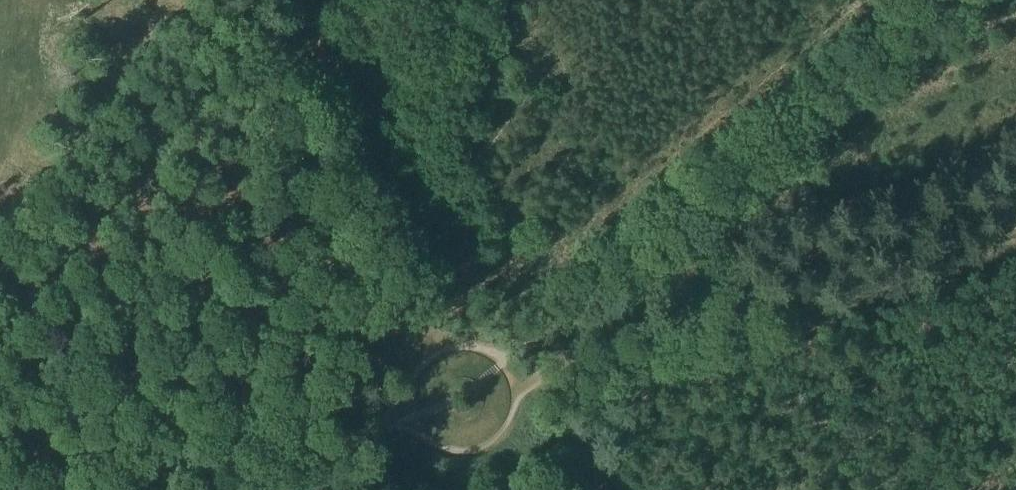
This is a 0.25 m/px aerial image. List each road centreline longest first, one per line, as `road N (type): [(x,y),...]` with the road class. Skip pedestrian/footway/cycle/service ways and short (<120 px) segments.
road 1 (track): [(499,364),(933,10)]
road 2 (track): [(510,381),(1015,213)]
road 3 (track): [(436,351),(366,265),(198,18)]
road 4 (track): [(0,256),(214,0)]
road 5 (track): [(193,489),(403,419)]
road 6 (track): [(510,381),(505,431),(480,452),(424,442),(403,419)]
road 7 (track): [(403,419),(405,379),(436,351),(470,346),(499,364)]

